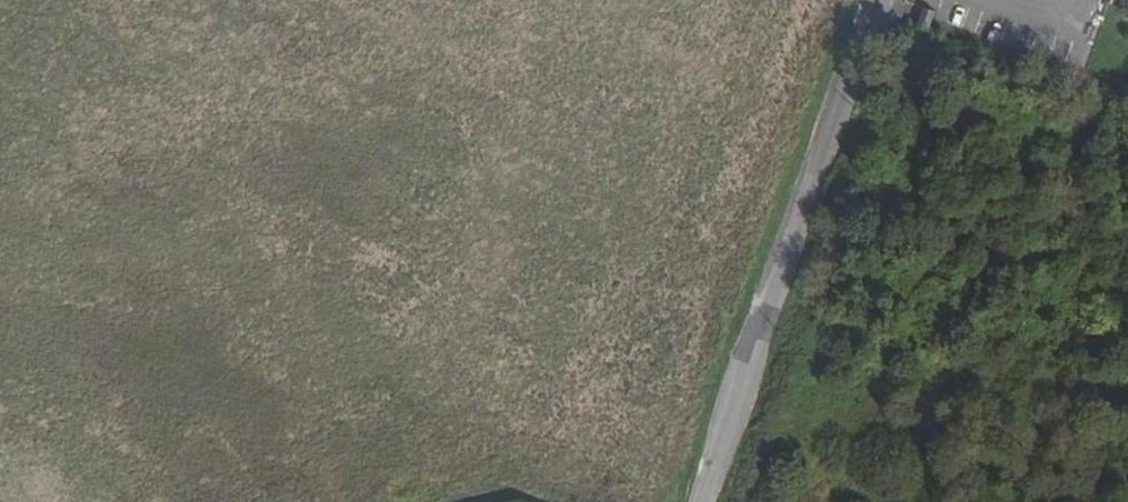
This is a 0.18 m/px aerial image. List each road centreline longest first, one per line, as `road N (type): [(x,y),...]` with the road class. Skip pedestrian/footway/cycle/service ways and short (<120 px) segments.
road 1 (unclassified): [(706,501),(878,0)]

